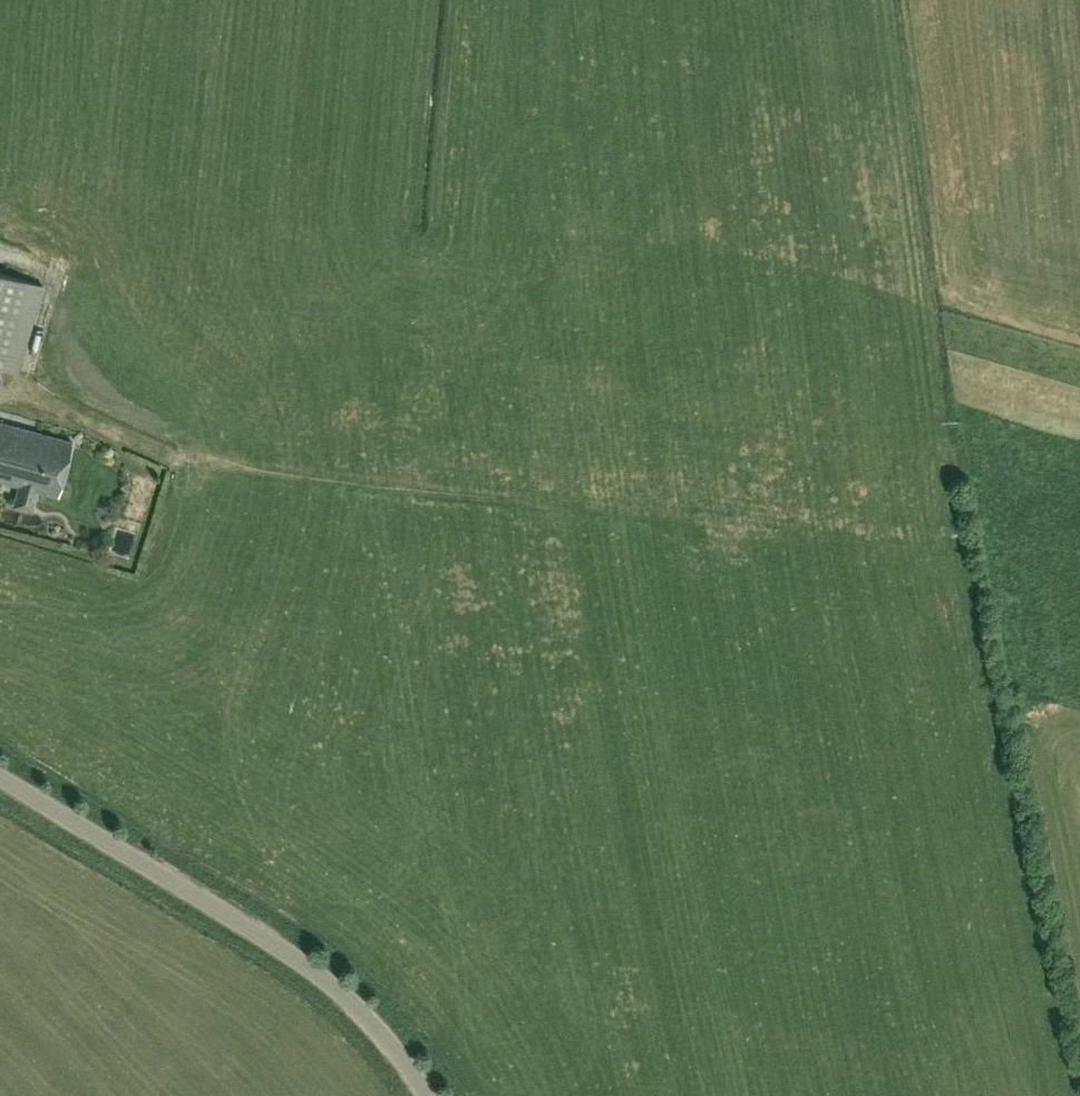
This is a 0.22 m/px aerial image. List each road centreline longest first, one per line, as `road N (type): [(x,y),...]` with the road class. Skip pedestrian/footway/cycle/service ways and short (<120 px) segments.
road 1 (unclassified): [(430,1095),(360,1011),(303,964),(0,780)]

